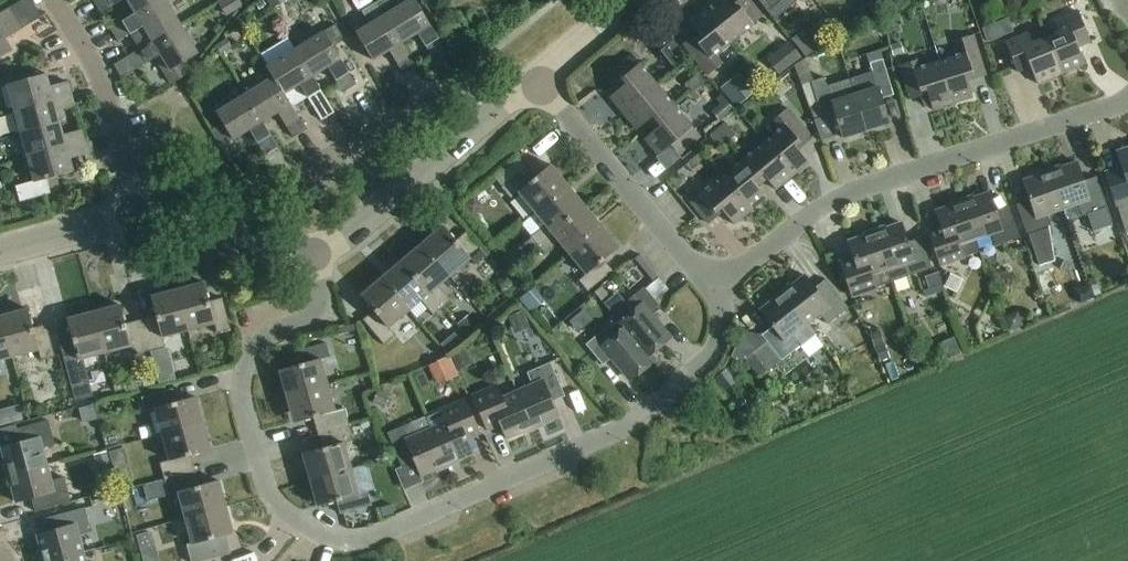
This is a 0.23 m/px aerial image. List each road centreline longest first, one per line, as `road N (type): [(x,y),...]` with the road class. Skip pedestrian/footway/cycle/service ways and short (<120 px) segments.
road 1 (residential): [(316,254),(319,312),(260,337),(245,361),(246,403),(271,496),(284,513),(335,540),(371,539),(608,433),(716,351),(727,292)]
road 2 (residential): [(727,292),(751,260),(863,188),(1127,102)]
road 3 (residential): [(727,292),(538,79)]
road 4 (residential): [(129,219),(133,190),(101,77),(58,0)]
road 5 (residential): [(293,174),(455,89),(482,122)]
road 6 (unclassified): [(316,254),(482,122)]
road 7 (unclassified): [(129,219),(280,253),(316,254)]
road 8 (unclassified): [(0,253),(129,219)]

